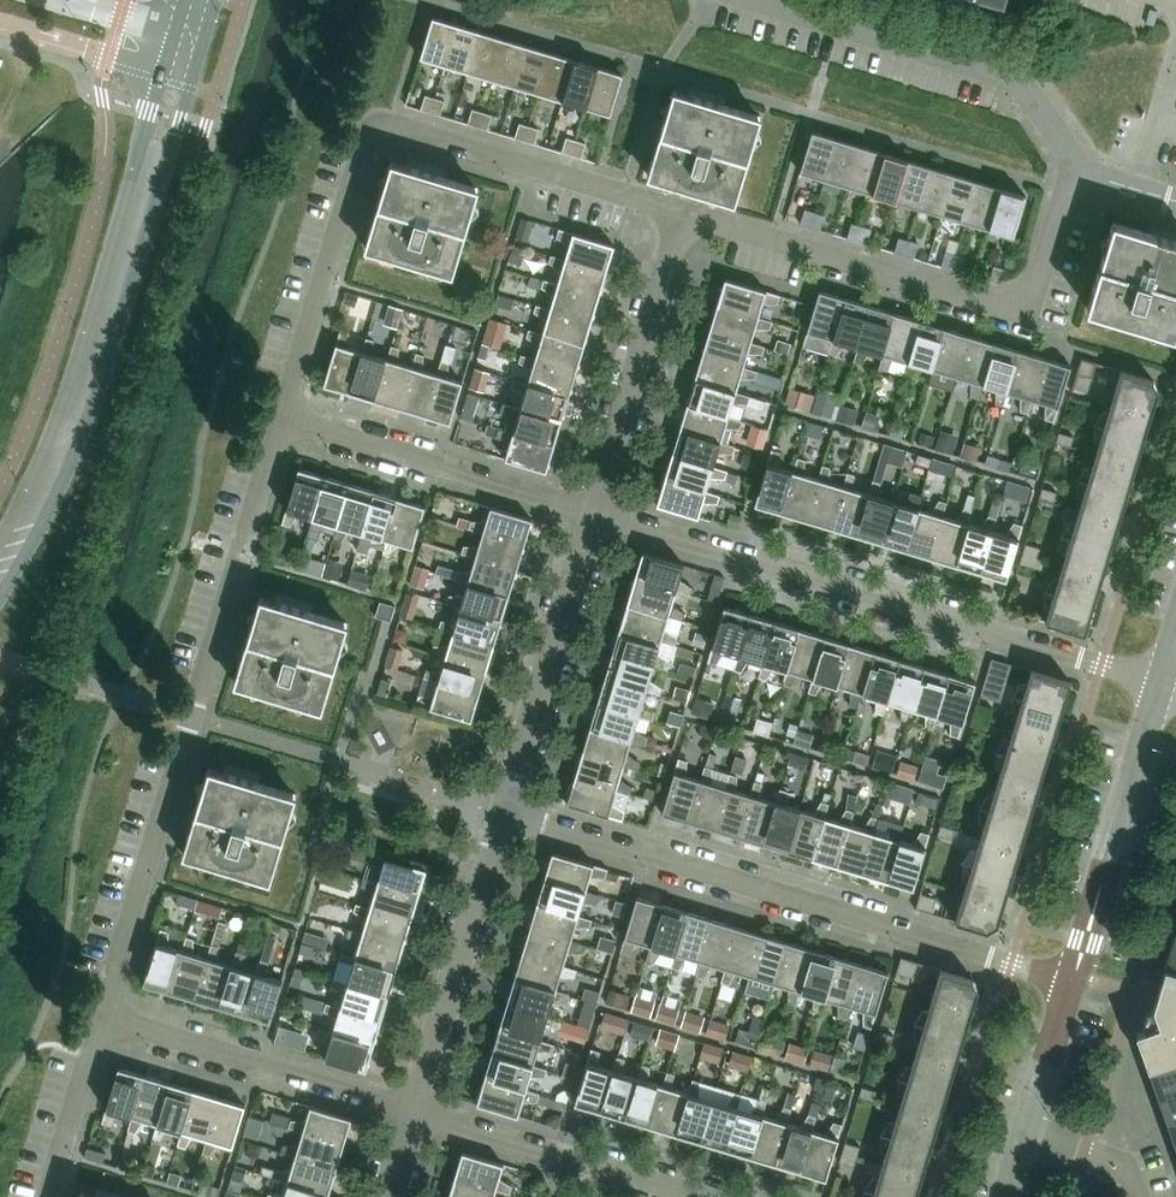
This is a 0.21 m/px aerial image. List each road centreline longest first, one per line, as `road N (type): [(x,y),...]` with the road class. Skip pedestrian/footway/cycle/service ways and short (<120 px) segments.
road 1 (residential): [(107,1021),(286,423)]
road 2 (residential): [(1161,682),(597,510)]
road 3 (residential): [(1070,981),(505,813)]
road 4 (secondary): [(0,599),(84,425),(192,81)]
road 5 (residential): [(1082,177),(1051,285),(1030,312),(1011,315),(687,212)]
road 6 (secondary): [(164,72),(85,343),(0,537)]
road 7 (residential): [(1082,177),(1012,74),(761,0)]
road 8 (residential): [(687,212),(395,120),(374,129)]
road 9 (residential): [(597,510),(286,423)]
road 10 (residential): [(414,1114),(107,1021)]
road 11 (residential): [(505,813),(597,510)]
road 12 (residential): [(414,1114),(505,813)]
road 13 (tertiary): [(1070,981),(1161,682)]
road 14 (residential): [(597,510),(687,212)]
road 15 (residential): [(286,423),(374,129)]
road 16 (residential): [(690,1196),(414,1114)]
road 17 (residential): [(55,1196),(107,1021)]
road 18 (unclassified): [(0,21),(164,72)]
road 19 (tertiary): [(1022,1130),(1070,981)]
road 20 (residential): [(1138,1196),(1112,1164),(1022,1130)]

